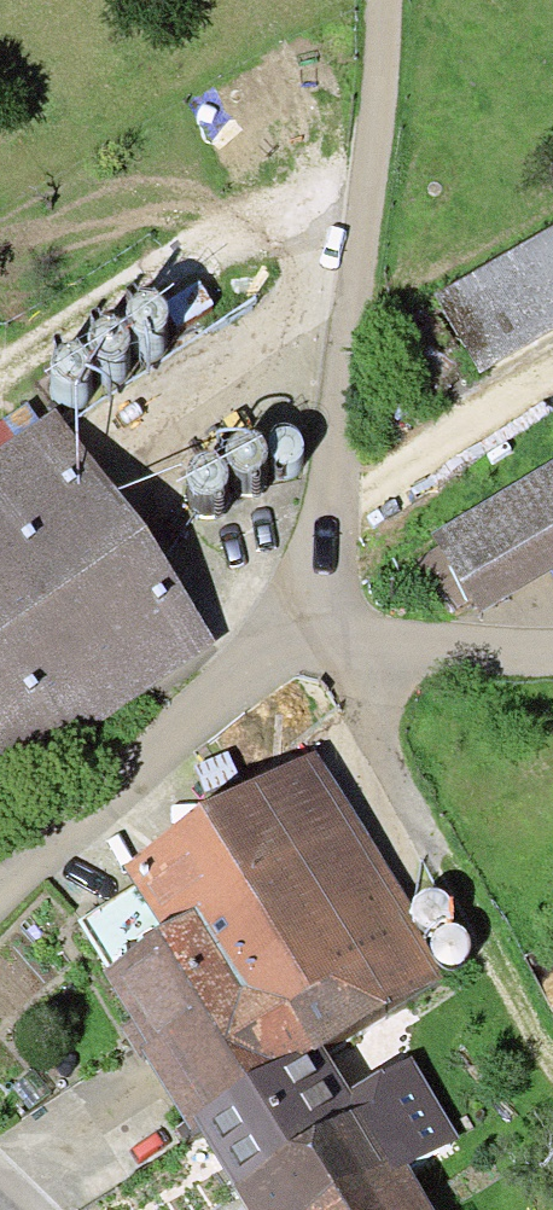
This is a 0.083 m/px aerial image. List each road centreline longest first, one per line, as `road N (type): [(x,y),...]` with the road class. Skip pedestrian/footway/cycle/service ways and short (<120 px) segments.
road 1 (unclassified): [(381,0),(380,115),(301,643)]
road 2 (residential): [(301,643),(184,726),(0,899)]
road 3 (unclassified): [(552,652),(301,643)]

